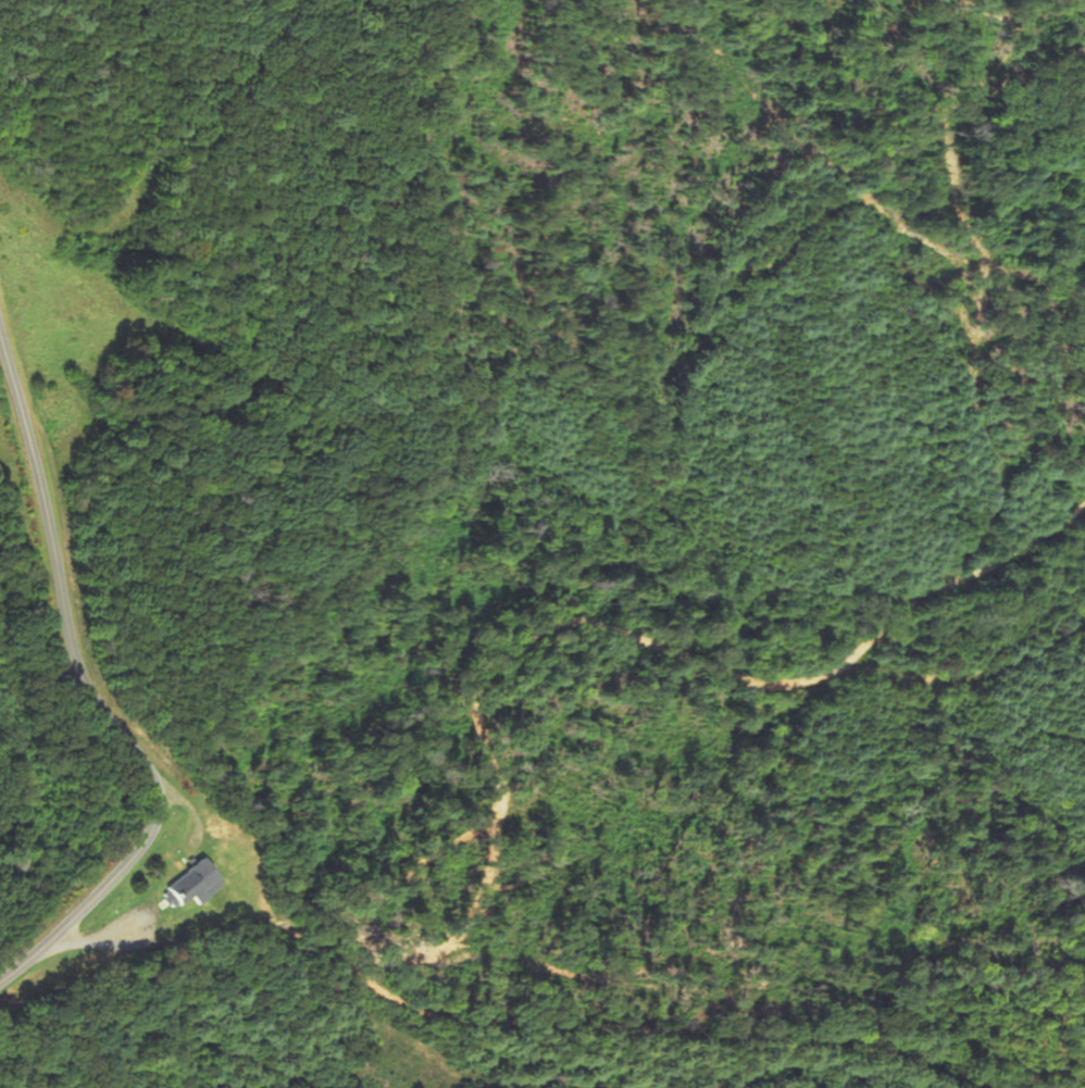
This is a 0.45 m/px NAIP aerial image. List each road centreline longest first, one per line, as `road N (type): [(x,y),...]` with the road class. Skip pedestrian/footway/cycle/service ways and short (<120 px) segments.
road 1 (track): [(981,1087),(890,1048),(819,1028),(449,1020),(412,1008),(277,926),(242,925),(172,942),(47,942)]
road 2 (tertiary): [(79,665),(101,710),(153,777),(157,821),(119,874),(0,978)]
road 3 (tertiary): [(0,333),(79,665)]

